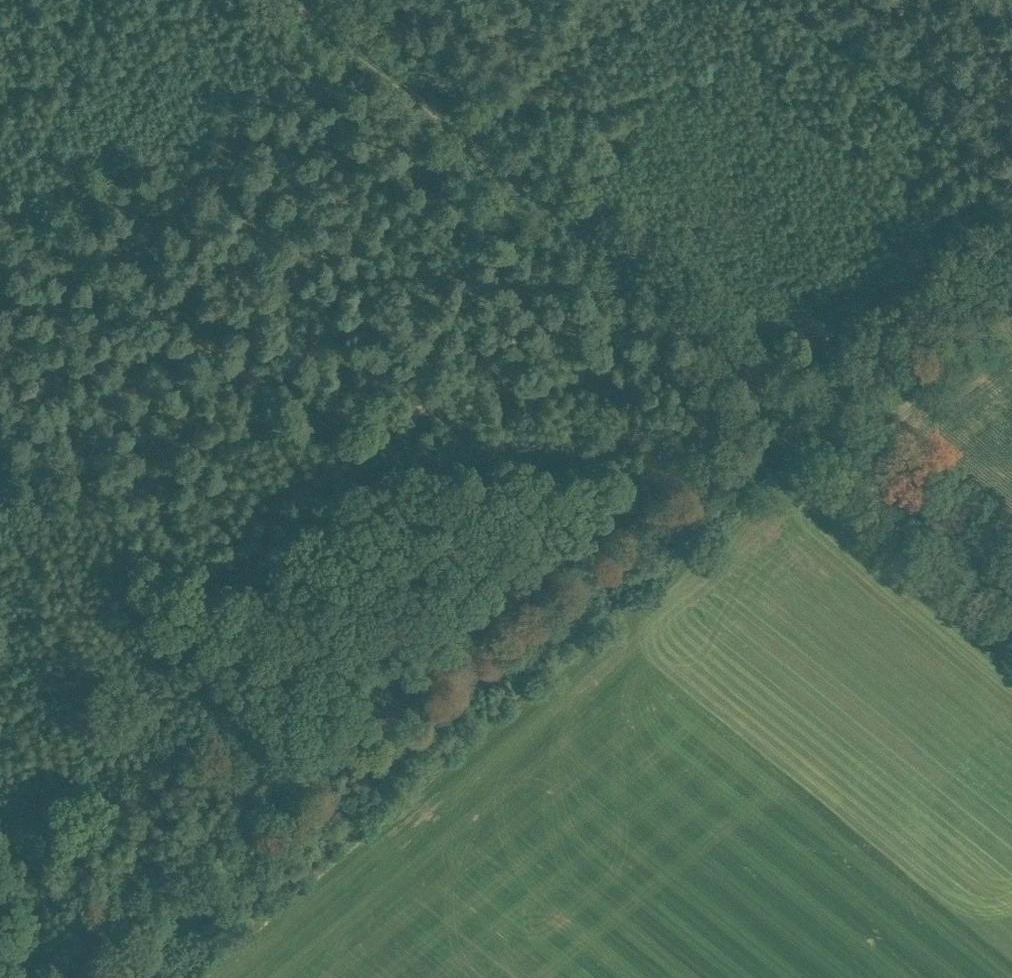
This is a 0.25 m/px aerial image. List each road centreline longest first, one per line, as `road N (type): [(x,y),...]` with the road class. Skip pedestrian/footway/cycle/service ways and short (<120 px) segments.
road 1 (track): [(1011,567),(306,0)]

